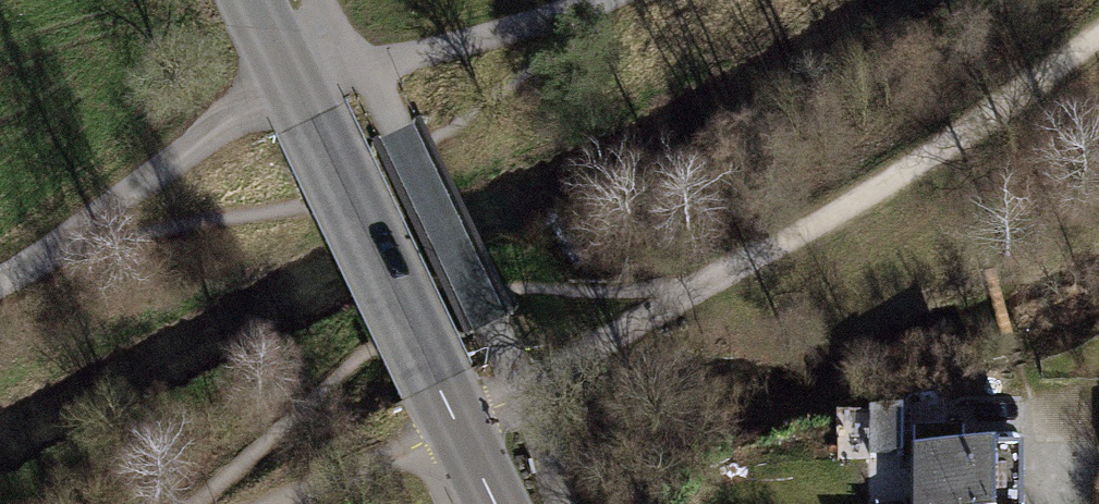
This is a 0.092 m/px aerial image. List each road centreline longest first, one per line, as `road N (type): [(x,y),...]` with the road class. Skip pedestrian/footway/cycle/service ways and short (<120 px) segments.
road 1 (track): [(0,276),(45,255),(249,109),(604,0)]
road 2 (tertiary): [(495,503),(252,0)]
road 3 (track): [(273,503),(458,426),(699,291)]
road 4 (track): [(699,291),(959,139),(1098,36)]

